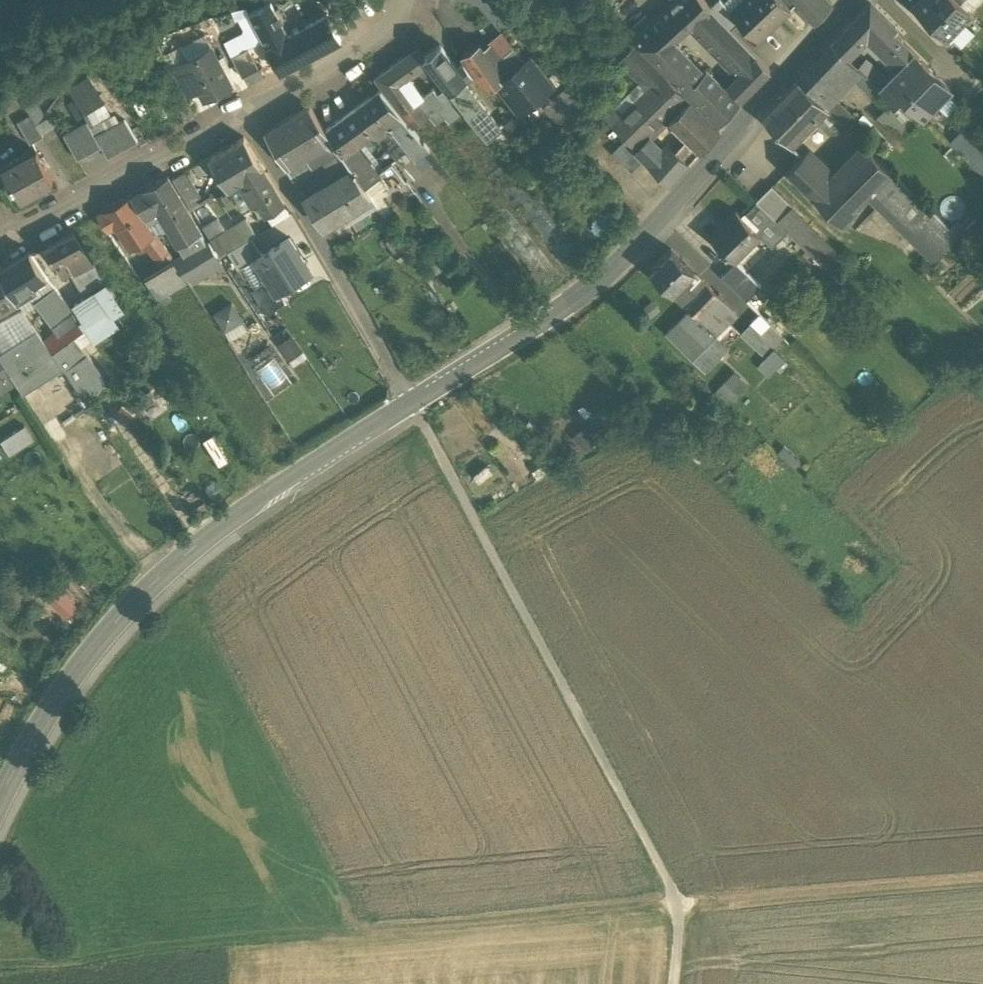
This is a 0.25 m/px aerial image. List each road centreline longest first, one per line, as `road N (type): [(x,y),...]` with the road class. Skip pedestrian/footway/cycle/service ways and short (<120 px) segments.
road 1 (secondary): [(0,797),(83,661),(140,599),(212,536),(630,256),(860,0)]
road 2 (track): [(0,962),(982,885)]
road 3 (track): [(412,404),(680,906),(672,983)]
road 4 (residential): [(0,248),(350,59),(400,18),(405,0)]

